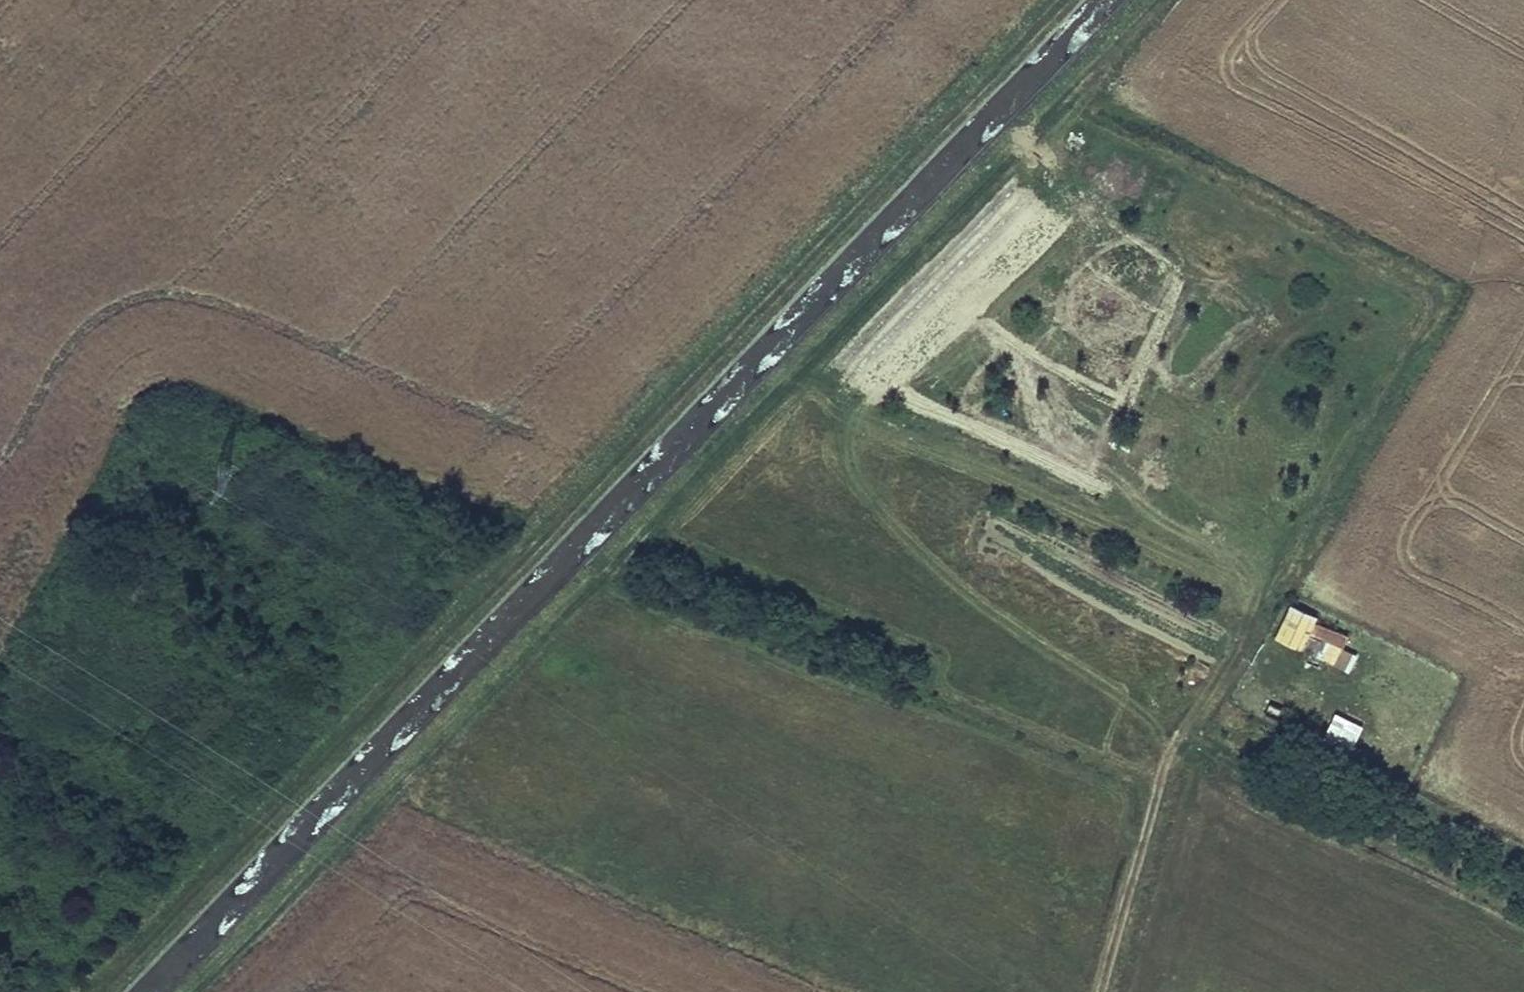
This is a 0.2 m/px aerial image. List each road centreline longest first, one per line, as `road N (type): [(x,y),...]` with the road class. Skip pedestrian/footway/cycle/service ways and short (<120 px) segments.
road 1 (track): [(100,991),(1064,0)]
road 2 (track): [(1169,744),(1104,991)]

